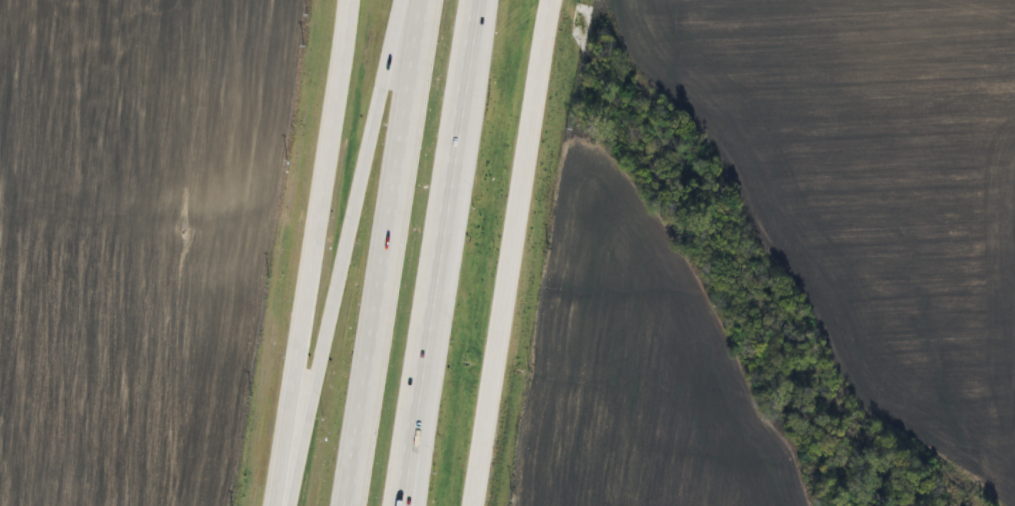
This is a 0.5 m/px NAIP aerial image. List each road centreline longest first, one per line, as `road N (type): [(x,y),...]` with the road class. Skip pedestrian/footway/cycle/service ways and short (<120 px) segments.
road 1 (tertiary): [(469,505),(551,0)]
road 2 (motorway): [(392,505),(469,0)]
road 3 (motorway): [(427,0),(351,505)]
road 4 (tertiary): [(348,0),(283,505)]
road 5 (motorway): [(399,0),(286,485)]
road 6 (motorway): [(413,505),(454,103)]

